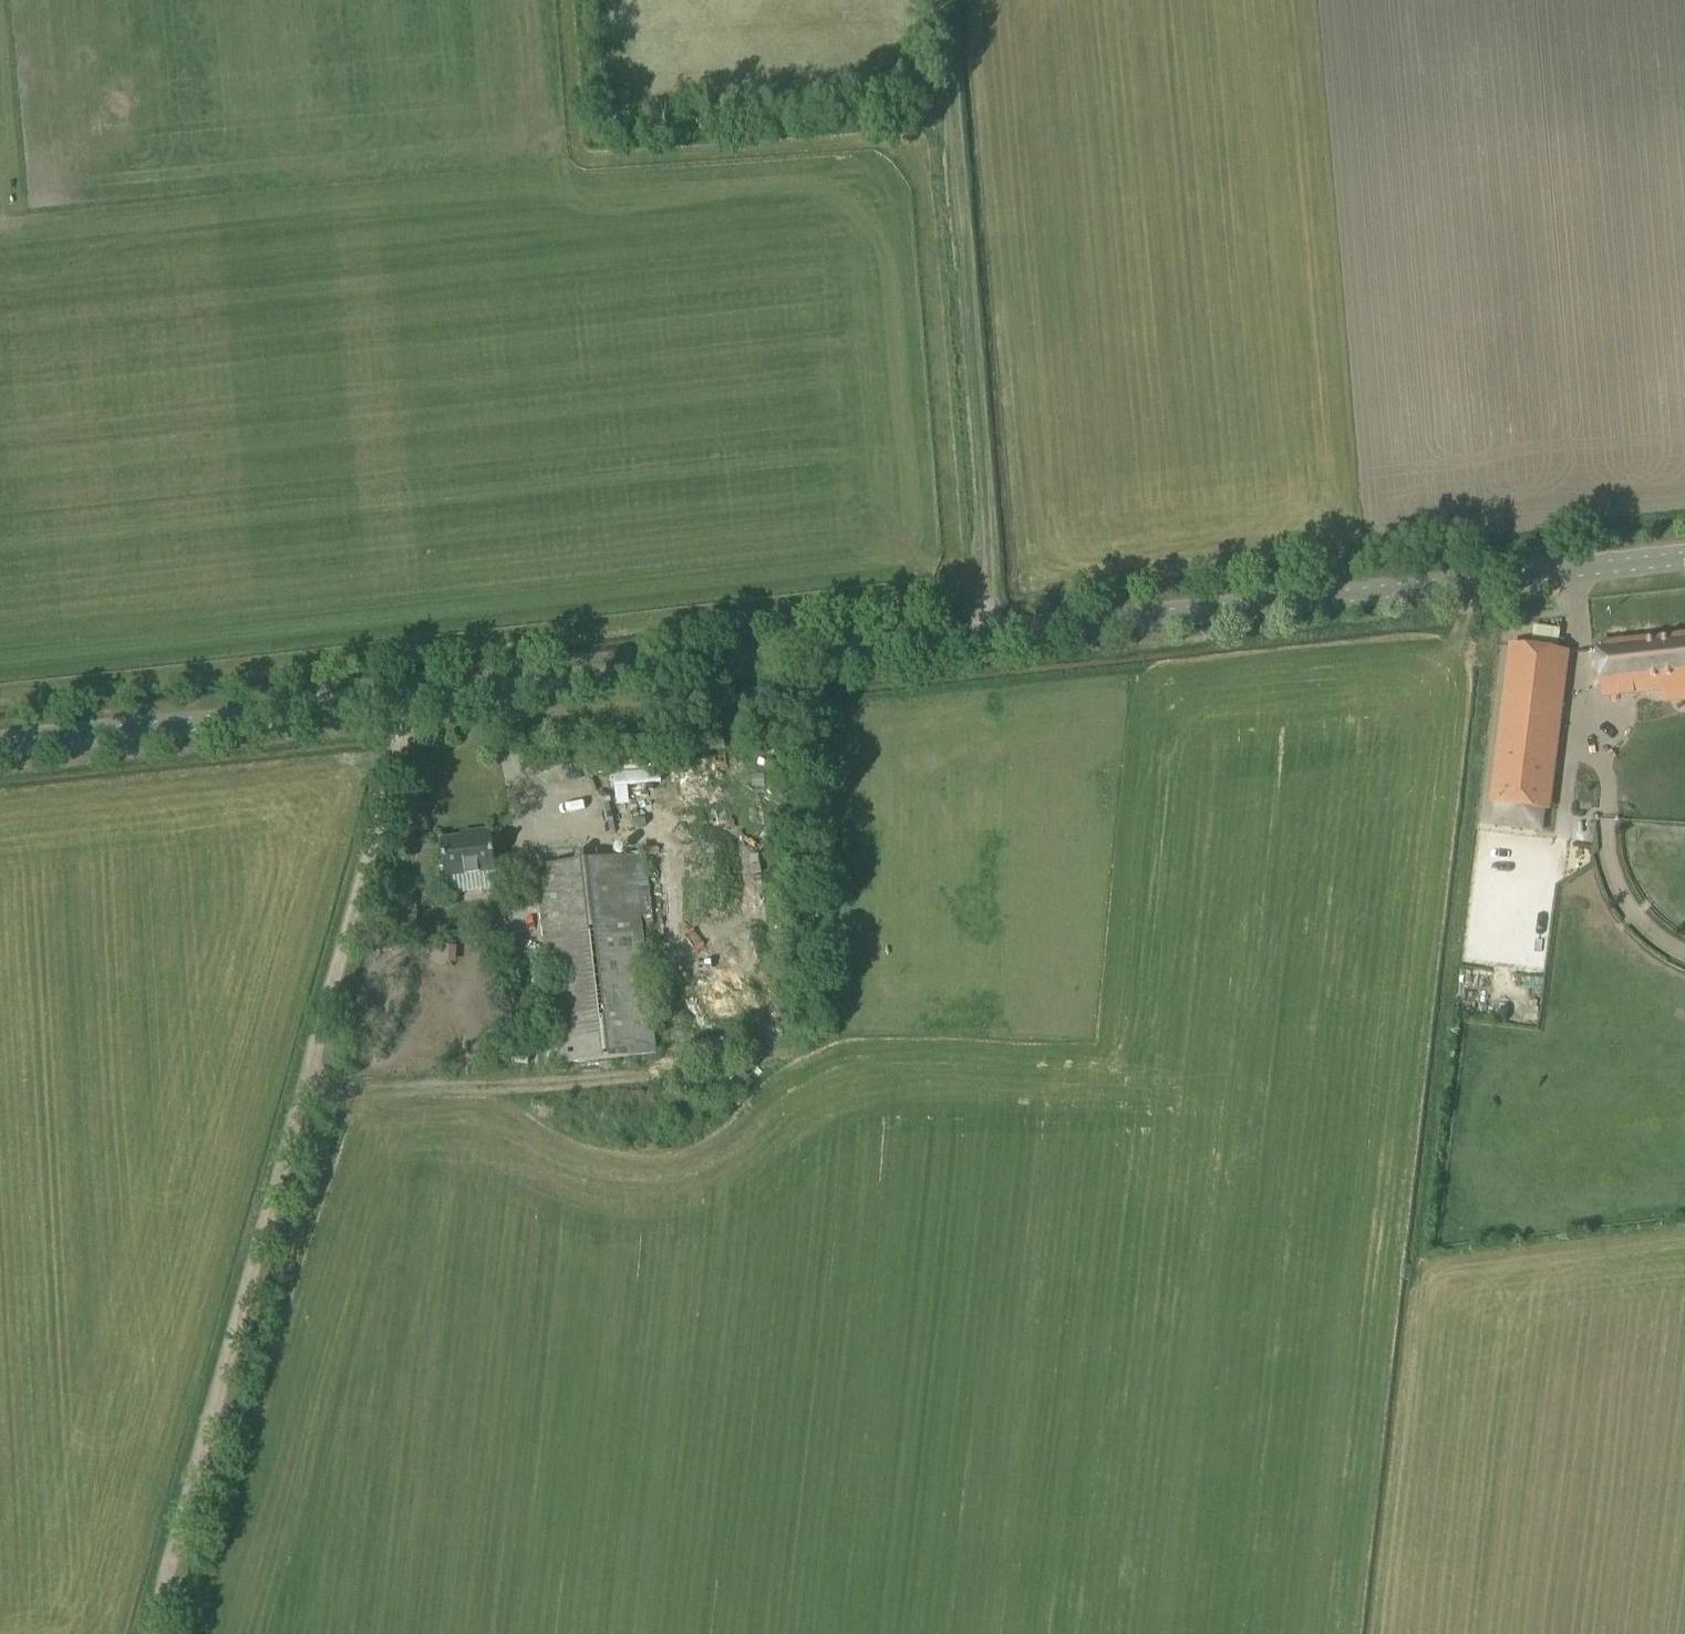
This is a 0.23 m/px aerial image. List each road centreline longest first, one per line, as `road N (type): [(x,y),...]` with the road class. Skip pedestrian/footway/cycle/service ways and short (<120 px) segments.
road 1 (unclassified): [(1684,558),(0,744)]
road 2 (track): [(149,1633),(412,700)]

